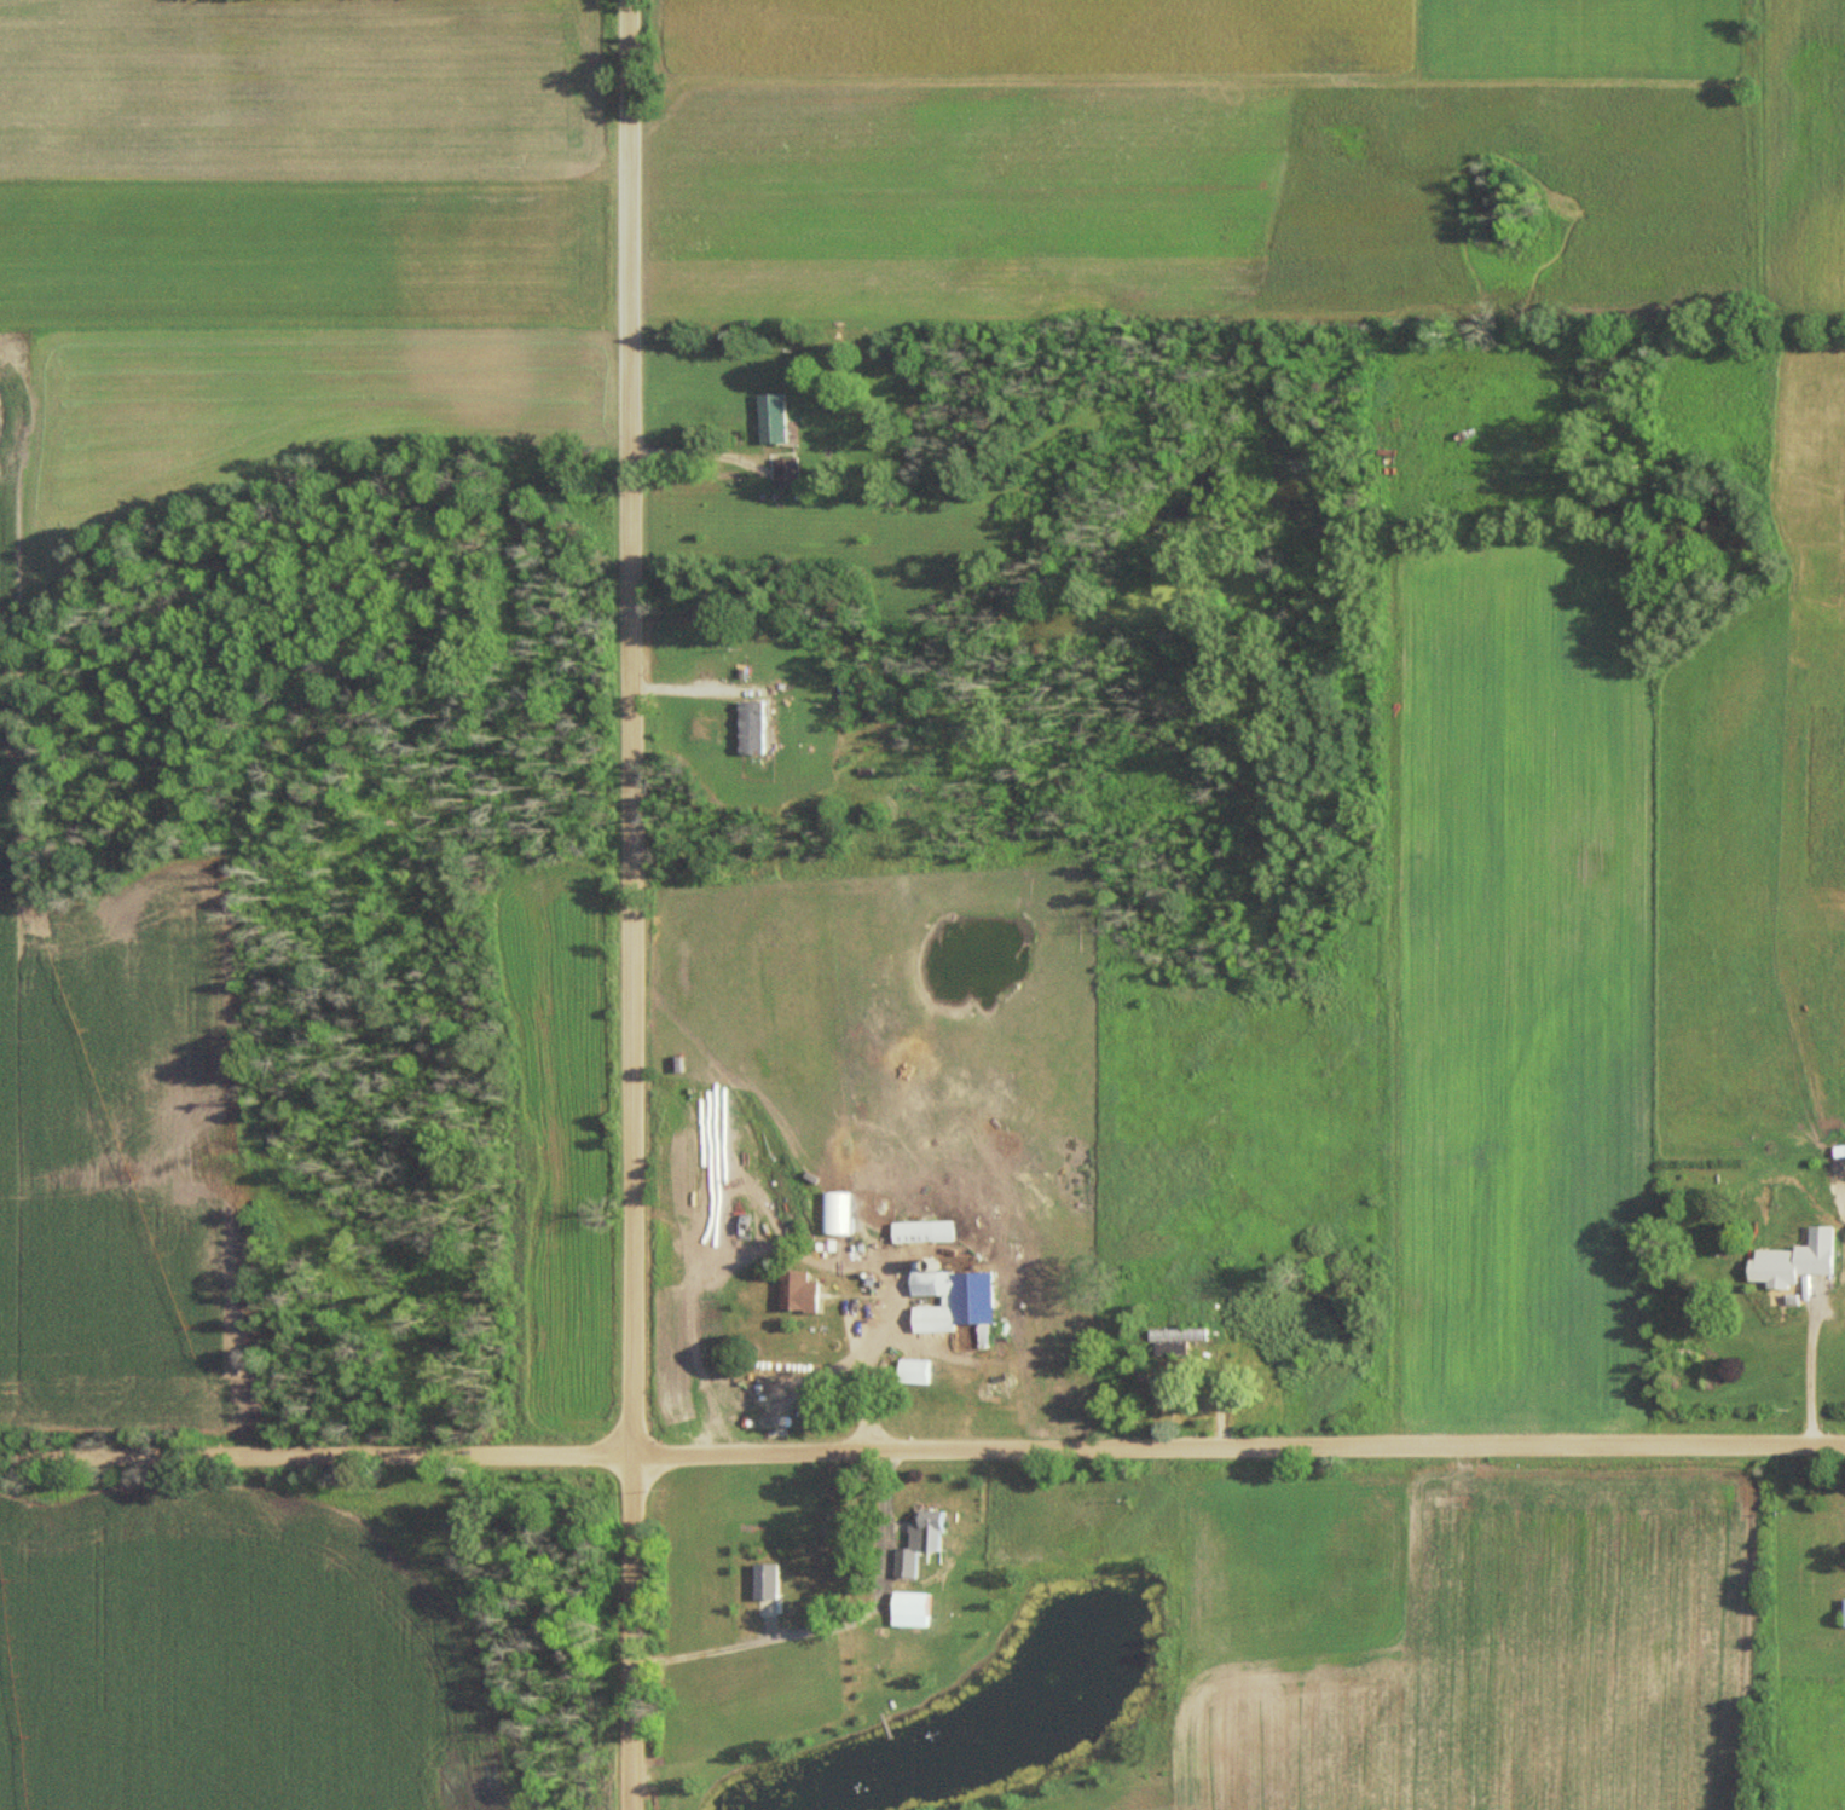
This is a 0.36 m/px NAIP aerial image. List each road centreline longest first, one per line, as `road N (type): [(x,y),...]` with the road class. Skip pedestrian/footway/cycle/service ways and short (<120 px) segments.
road 1 (residential): [(1844,1446),(0,1457)]
road 2 (residential): [(634,1453),(628,0)]
road 3 (residential): [(629,1809),(634,1453)]

